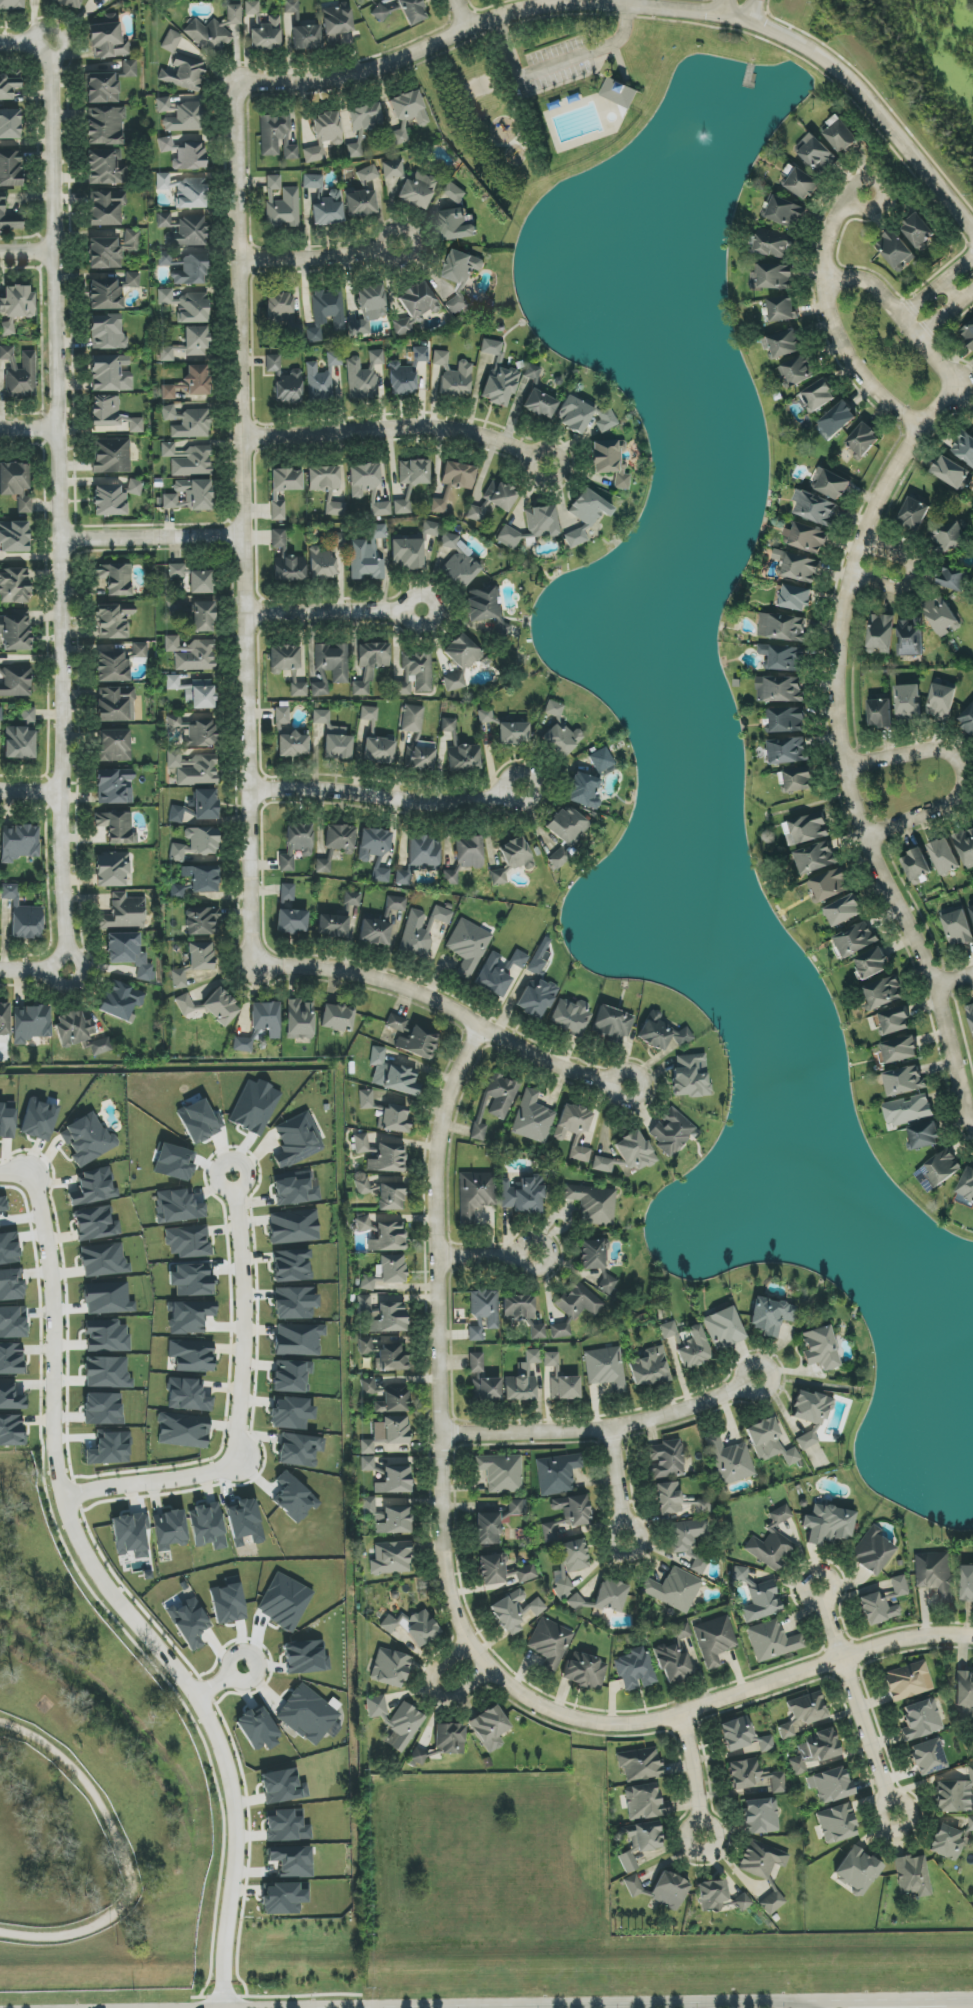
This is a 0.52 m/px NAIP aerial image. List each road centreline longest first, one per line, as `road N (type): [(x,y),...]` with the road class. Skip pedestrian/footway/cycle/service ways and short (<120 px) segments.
road 1 (residential): [(0,39),(45,40),(65,797),(65,964),(0,964)]
road 2 (residential): [(224,2007),(238,1819),(217,1744),(86,1557),(59,1498),(44,1244),(25,1173)]
road 3 (residential): [(238,90),(252,962)]
road 4 (residential): [(972,229),(825,58),(720,15),(546,5),(381,67),(238,90)]
road 5 (residential): [(918,430),(887,480),(851,573),(834,711),(843,774),(934,992),(972,1127)]
road 6 (residential): [(479,1026),(440,1130),(436,1256),(445,1584),(476,1659)]
road 7 (secondary): [(808,1998),(224,2007)]
road 8 (residential): [(476,1659),(528,1698),(579,1722),(638,1724),(684,1716),(921,1635),(972,1636)]
road 9 (residential): [(252,962),(337,971),(417,994),(626,1095)]
road 10 (residential): [(443,1438),(610,1431),(761,1380)]
road 11 (residential): [(244,438),(468,430),(553,471)]
road 12 (residential): [(231,1473),(241,1288),(233,1181)]
road 13 (residential): [(249,789),(446,807),(533,787)]
road 14 (residential): [(918,430),(866,379),(828,309),(828,236),(853,199)]
road 15 (residential): [(897,1822),(812,1575)]
road 16 (residential): [(868,838),(955,805),(963,777),(957,760),(941,750),(843,774)]
road 17 (residential): [(918,430),(960,387),(876,286),(825,281)]
road 18 (residential): [(245,538),(63,541)]
road 19 (residential): [(247,612),(421,614)]
road 20 (residential): [(59,1498),(231,1473)]
road 21 (residential): [(241,262),(410,243)]
road 22 (secondary): [(947,1999),(808,1998)]
road 23 (residential): [(851,573),(904,587),(913,576),(906,559),(861,542)]
road 24 (residential): [(469,1643),(433,1672),(434,1693),(452,1696),(489,1669)]
road 25 (residential): [(684,1716),(703,1843)]

